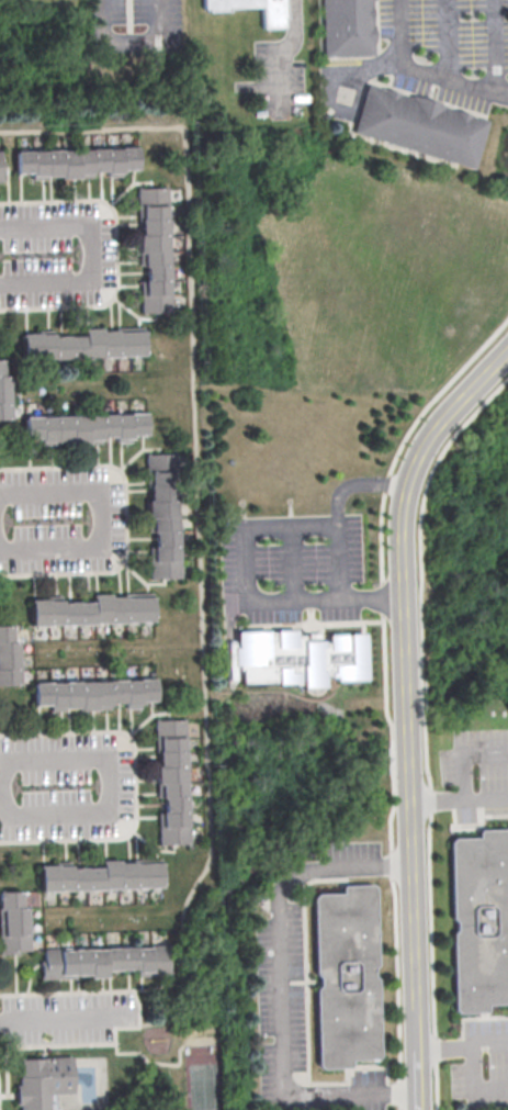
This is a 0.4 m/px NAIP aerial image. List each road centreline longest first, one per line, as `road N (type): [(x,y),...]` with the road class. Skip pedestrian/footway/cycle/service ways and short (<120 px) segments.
road 1 (residential): [(507,348),(422,448),(398,531),(418,1109)]

